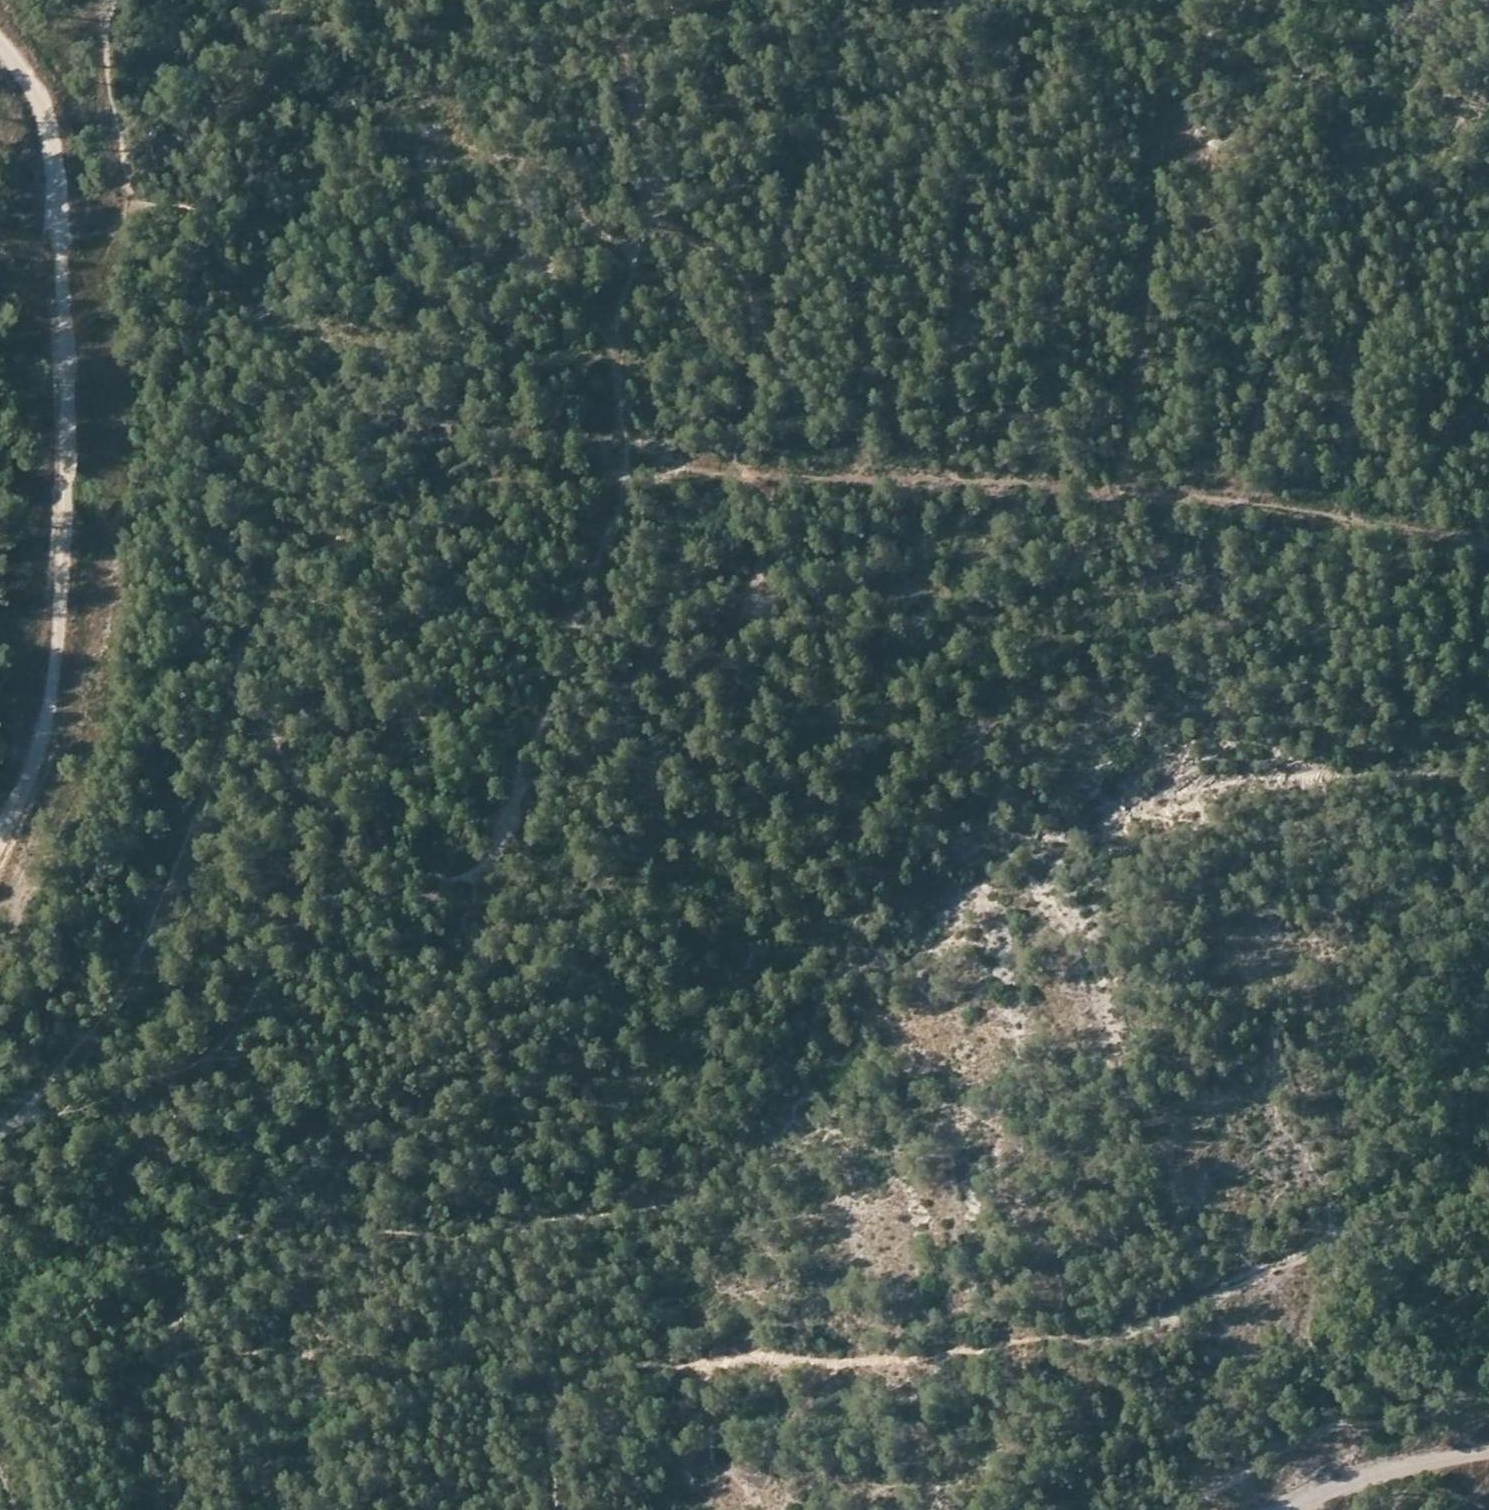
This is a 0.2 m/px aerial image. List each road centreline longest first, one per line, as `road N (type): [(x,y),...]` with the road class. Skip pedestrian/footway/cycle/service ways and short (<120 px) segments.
road 1 (track): [(0,46),(44,118),(55,179),(64,434),(61,577),(45,734),(0,835)]
road 2 (track): [(1288,1509),(1398,1466),(1488,1451)]

